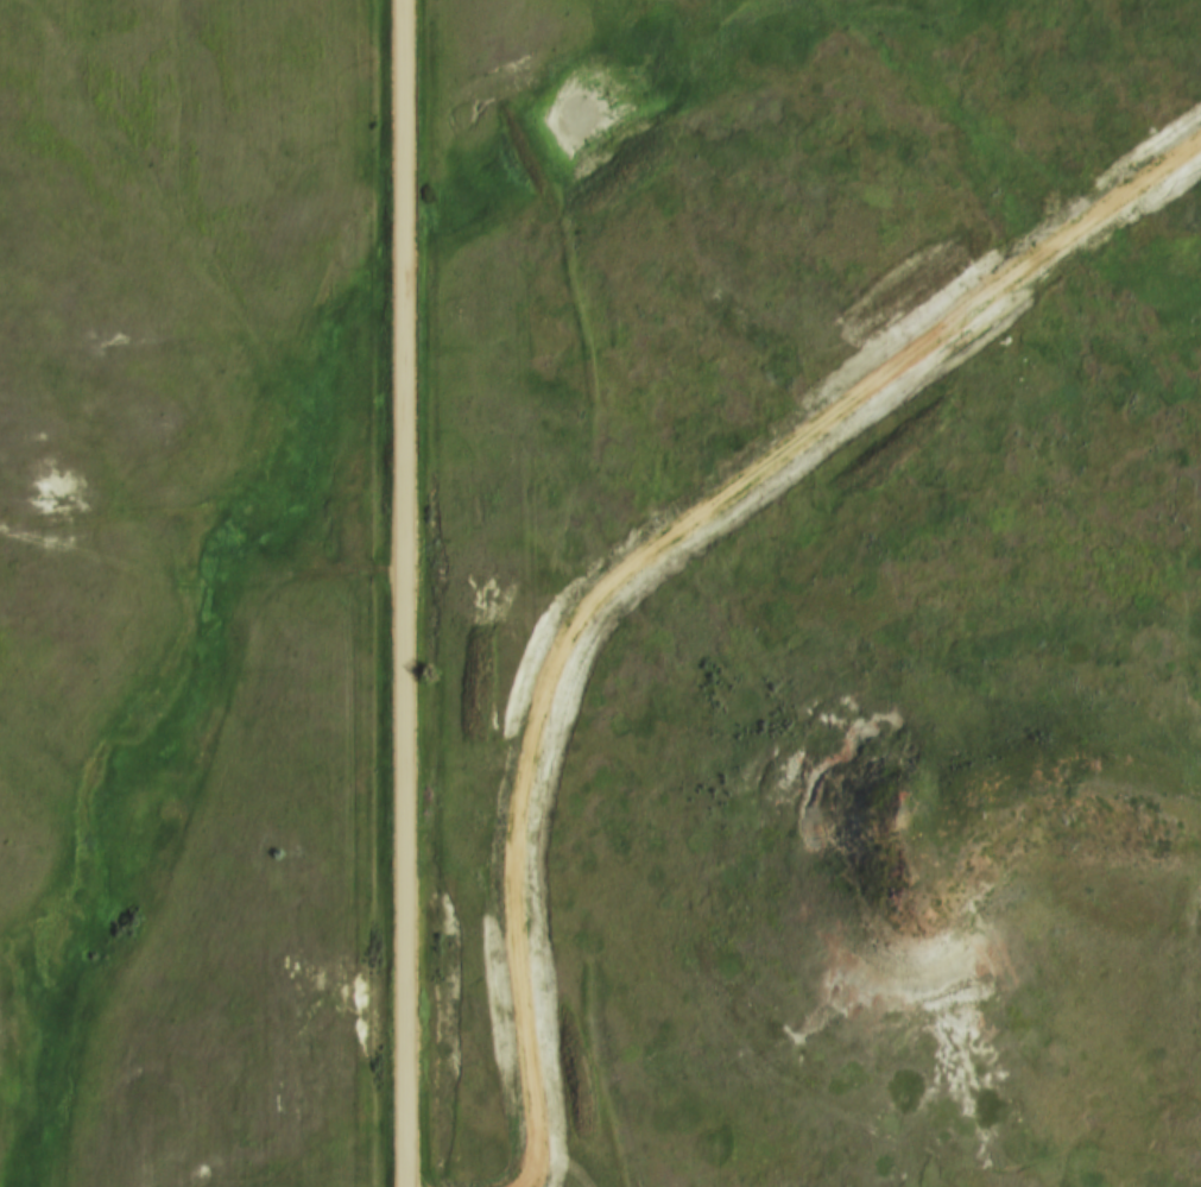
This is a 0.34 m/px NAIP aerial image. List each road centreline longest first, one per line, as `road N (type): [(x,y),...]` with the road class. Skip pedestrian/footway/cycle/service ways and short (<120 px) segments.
road 1 (residential): [(406,1186),(402,0)]

